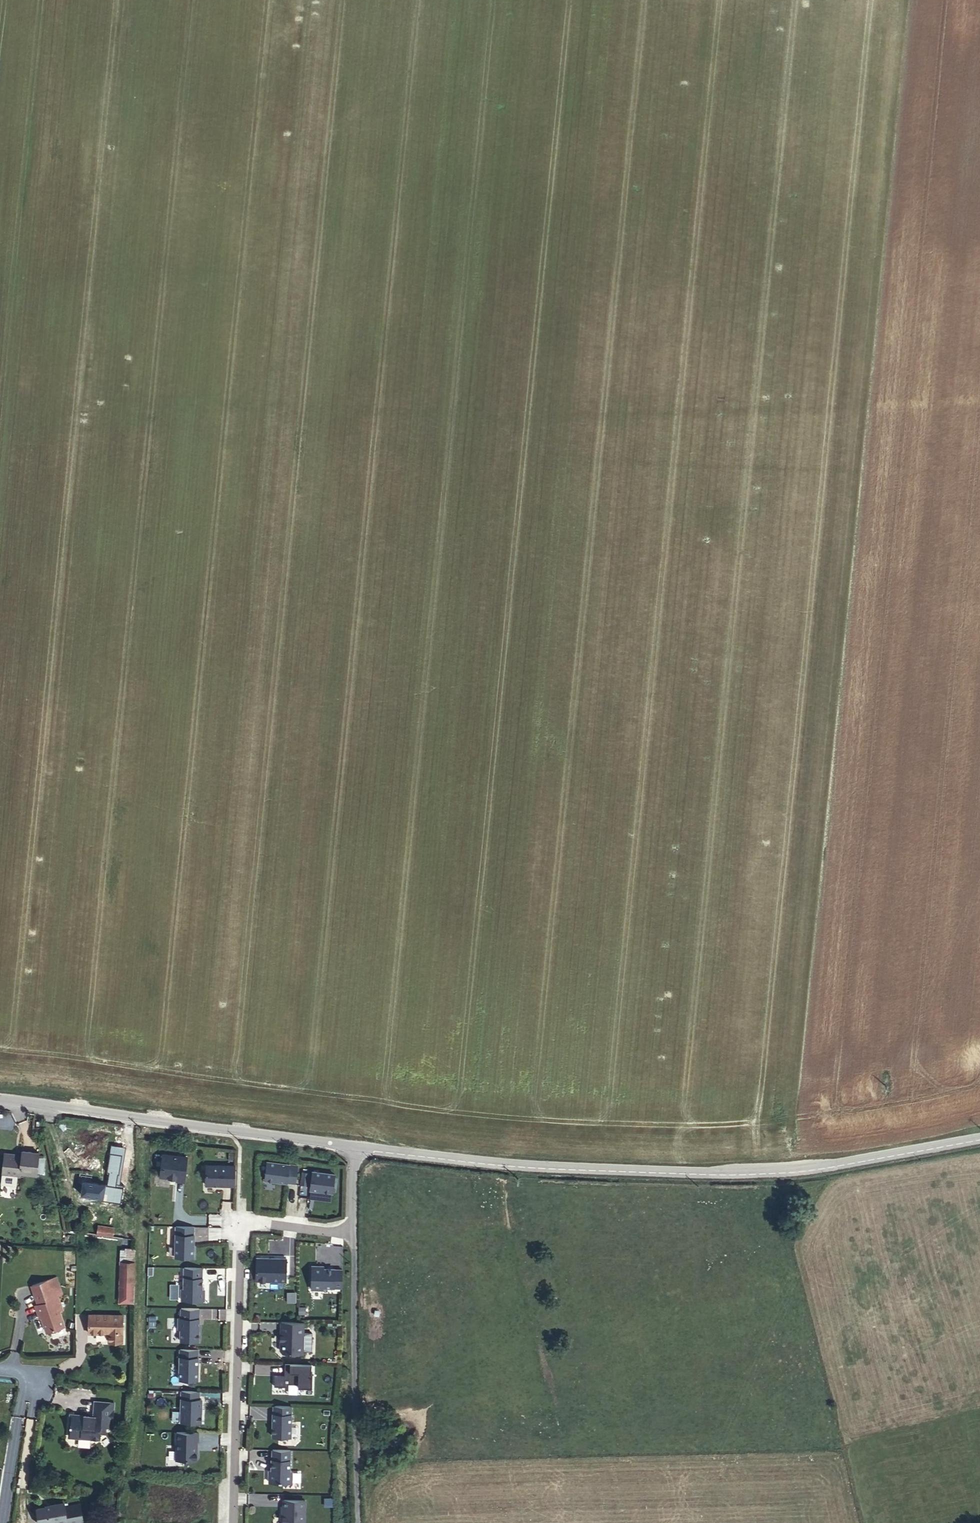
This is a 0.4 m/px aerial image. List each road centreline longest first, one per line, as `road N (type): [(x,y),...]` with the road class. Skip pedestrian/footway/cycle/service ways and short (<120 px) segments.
road 1 (unclassified): [(979,1141),(759,1178),(360,1151)]
road 2 (residential): [(231,1522),(238,1239),(252,1225),(356,1232)]
road 3 (unclassified): [(360,1151),(0,1099)]
road 4 (unclassified): [(356,1232),(358,1522)]

